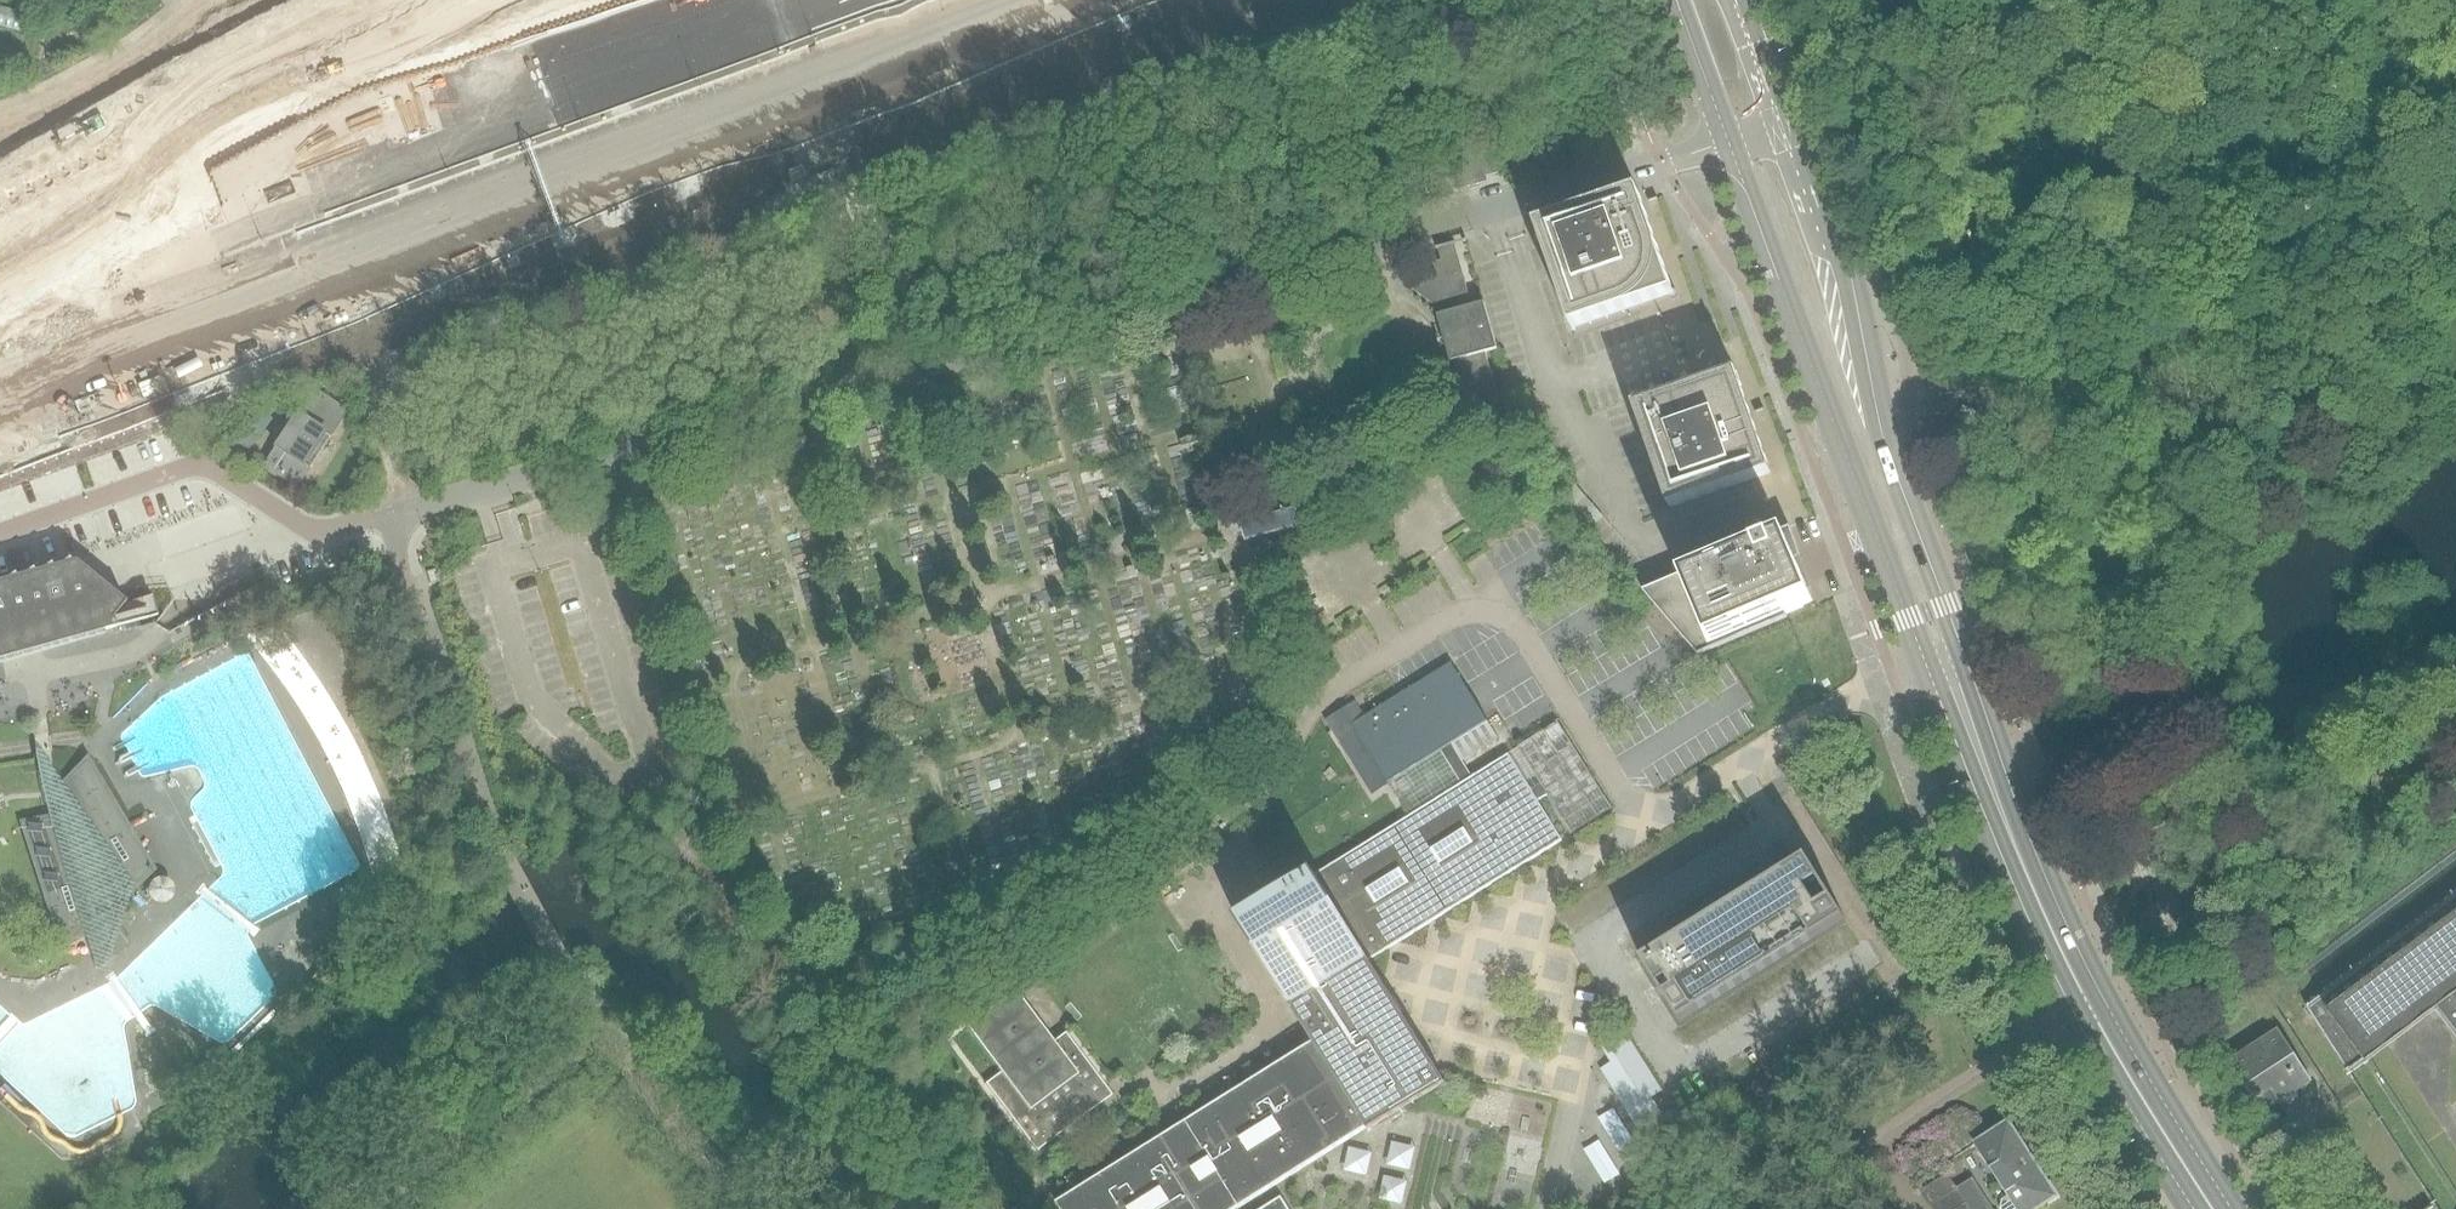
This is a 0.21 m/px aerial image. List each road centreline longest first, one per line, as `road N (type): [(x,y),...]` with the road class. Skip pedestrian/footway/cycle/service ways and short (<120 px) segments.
road 1 (residential): [(0,534),(187,467),(208,468),(300,526),(351,524),(1727,148)]
road 2 (trunk): [(0,411),(262,310),(639,148)]
road 3 (trunk): [(0,366),(639,148)]
road 4 (trunk): [(585,79),(0,306)]
road 5 (secondary): [(2212,1208),(2132,1085),(2058,945),(1942,656)]
road 6 (trunk): [(585,79),(191,174),(0,236)]
road 7 (secondary): [(1727,148),(1772,243),(1925,643),(1942,656)]
road 8 (secondary): [(1942,656),(1948,633),(1882,459),(1845,284),(1790,130)]
road 9 (secondary): [(0,161),(467,0)]
road 10 (trunk): [(639,148),(1040,0)]
road 11 (trunk): [(798,0),(585,79)]
road 12 (secondary): [(1672,0),(1727,148)]
road 13 (secondary): [(1790,130),(1744,0)]

